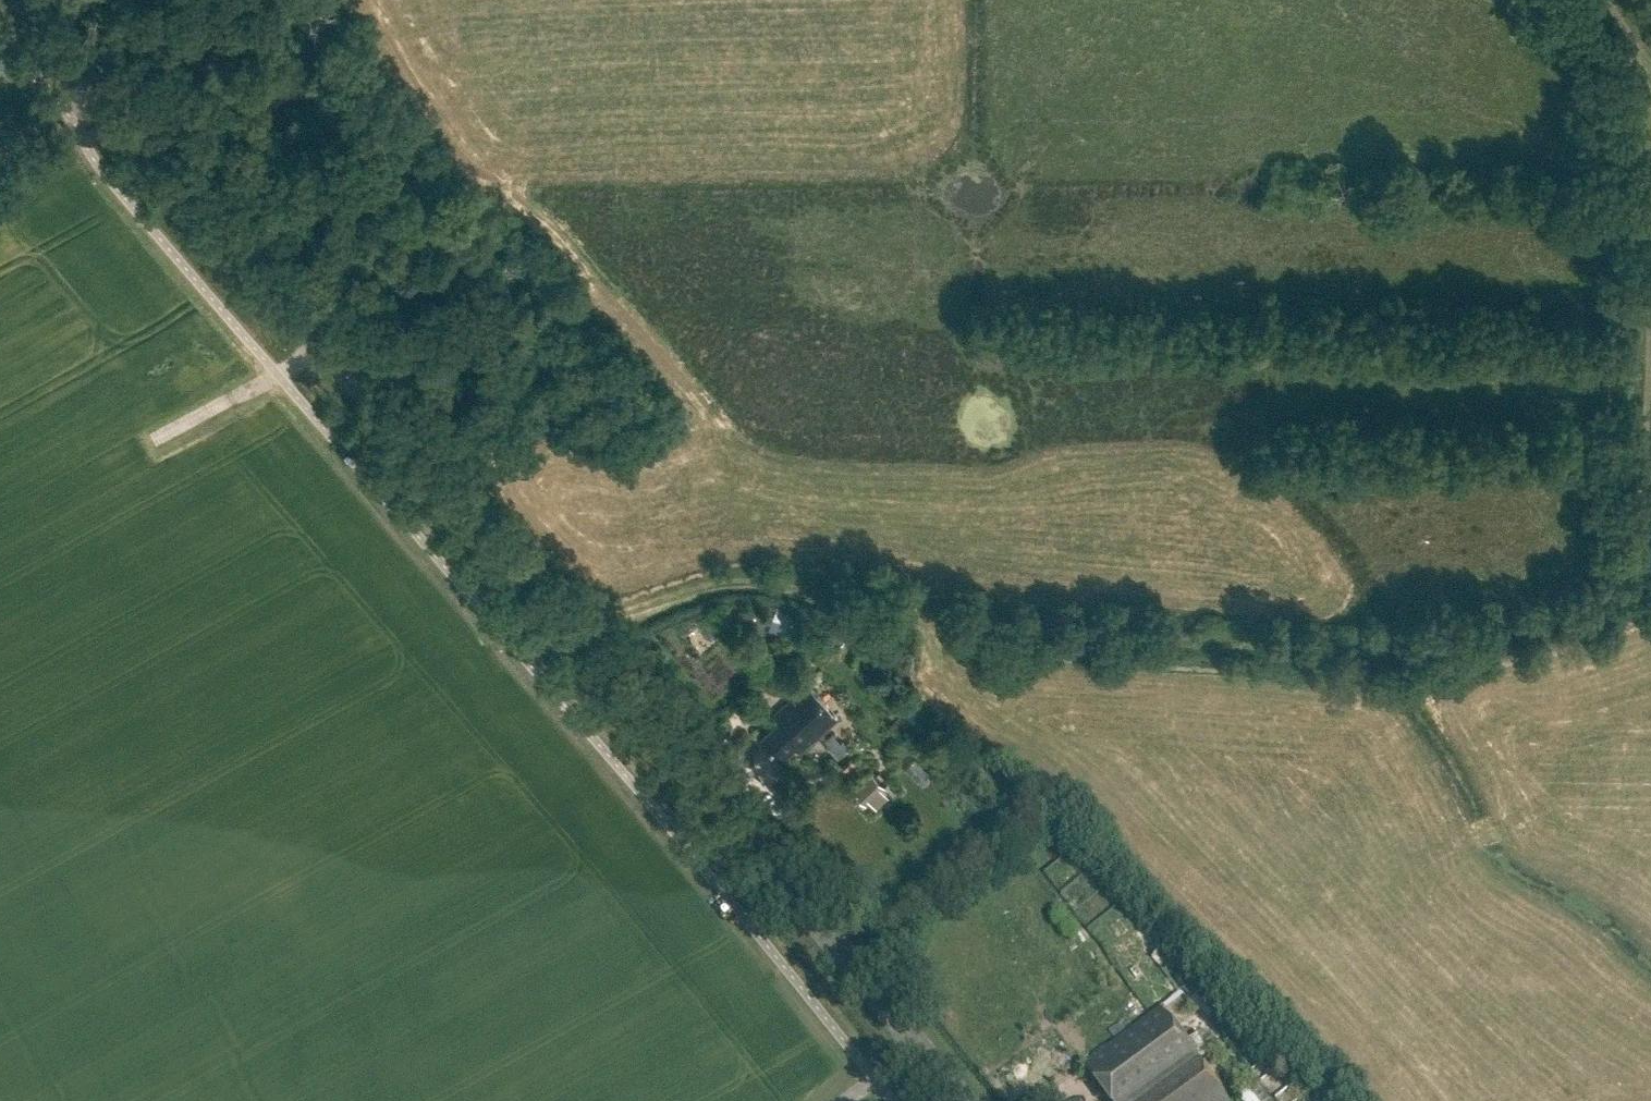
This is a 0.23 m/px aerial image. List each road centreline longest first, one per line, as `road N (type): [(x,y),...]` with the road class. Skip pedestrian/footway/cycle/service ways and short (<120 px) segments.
road 1 (secondary): [(946,1100),(7,0)]
road 2 (track): [(1617,601),(1526,628),(1391,648),(1305,650),(1027,633),(805,592),(724,589),(640,610),(558,649)]
road 3 (track): [(1644,125),(1617,601)]

